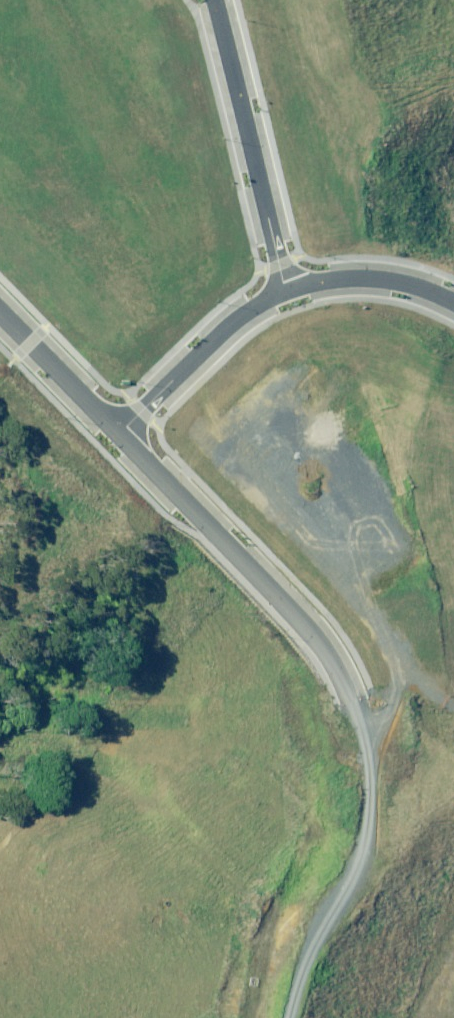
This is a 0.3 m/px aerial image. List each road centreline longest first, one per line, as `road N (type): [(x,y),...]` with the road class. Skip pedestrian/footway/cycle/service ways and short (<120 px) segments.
road 1 (residential): [(115,429),(236,321),(294,288),(358,278),(413,286),(453,303)]
road 2 (residential): [(115,429),(326,655),(344,709)]
road 3 (track): [(344,709),(368,817),(354,869),(300,961),(287,1017)]
road 4 (residential): [(0,310),(115,429)]

